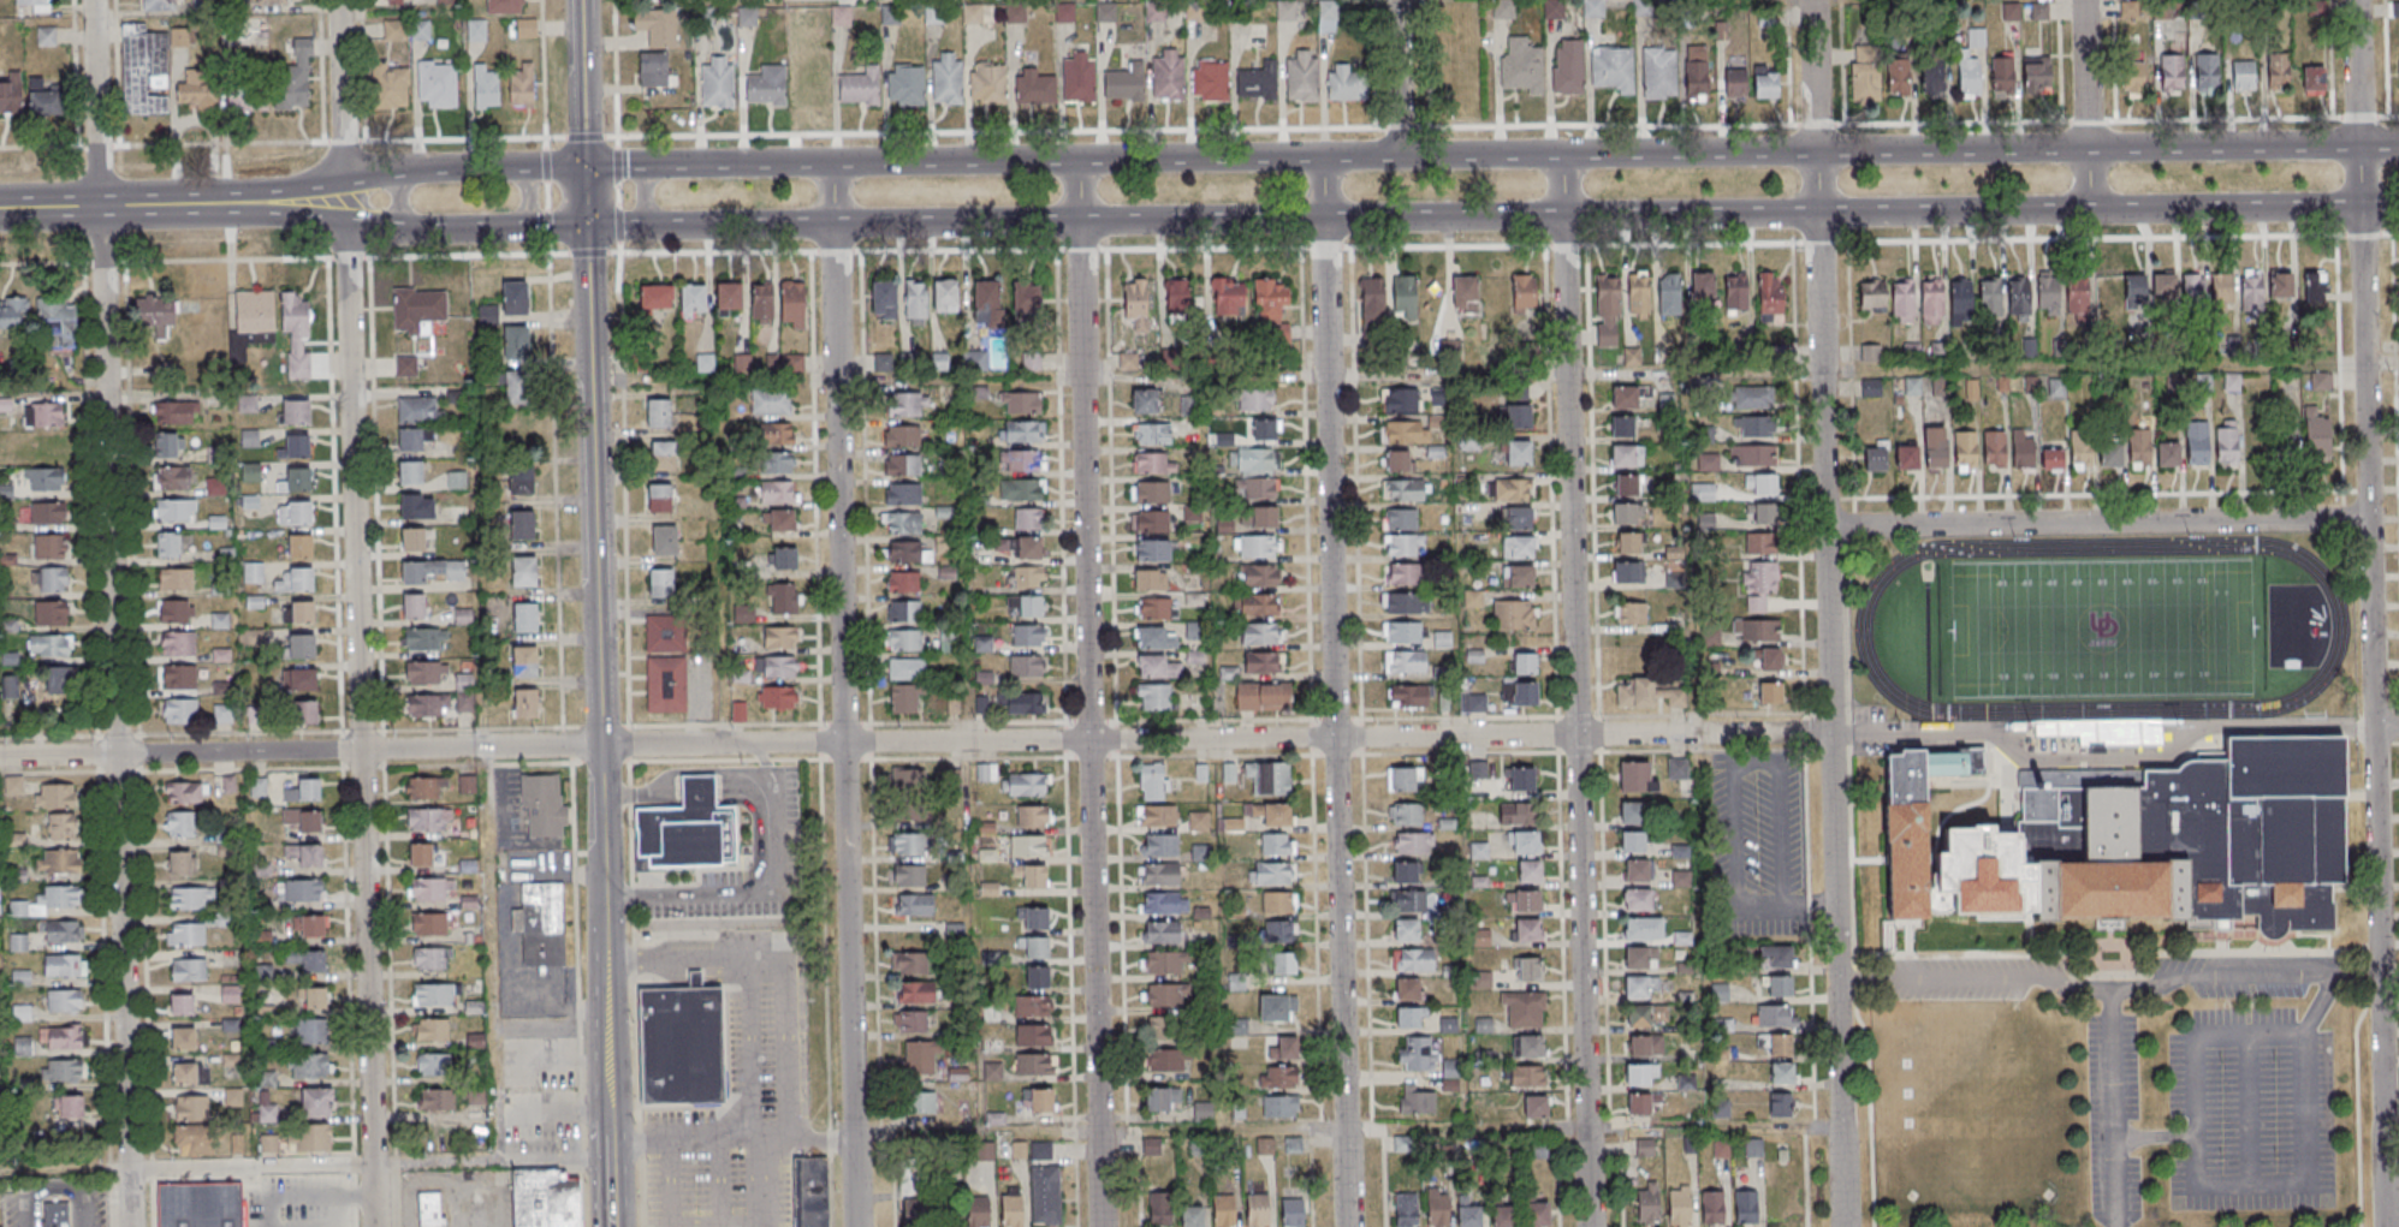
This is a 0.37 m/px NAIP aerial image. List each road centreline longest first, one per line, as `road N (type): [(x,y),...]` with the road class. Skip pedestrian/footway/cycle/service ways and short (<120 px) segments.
road 1 (residential): [(1831,733),(0,757)]
road 2 (secondary): [(346,221),(417,230),(2089,210)]
road 3 (secondary): [(2088,149),(416,168)]
road 4 (residential): [(130,1226),(93,0)]
road 5 (residential): [(375,1226),(340,0)]
road 6 (tertiary): [(612,1226),(581,0)]
road 7 (residential): [(1843,1226),(1812,0)]
road 8 (residential): [(2385,1226),(2355,0)]
road 9 (residential): [(1589,1226),(1562,155)]
road 10 (residential): [(1347,1226),(1322,157)]
road 11 (residential): [(1102,1226),(1077,160)]
road 12 (residential): [(856,1226),(831,163)]
road 13 (residential): [(2369,519),(1825,529)]
road 14 (secondary): [(2398,145),(2088,149)]
road 15 (secondary): [(2089,210),(2398,207)]
road 16 (secondary): [(256,204),(0,209)]
road 17 (residential): [(1400,156),(1397,0)]
road 18 (residential): [(2088,149),(2084,0)]

